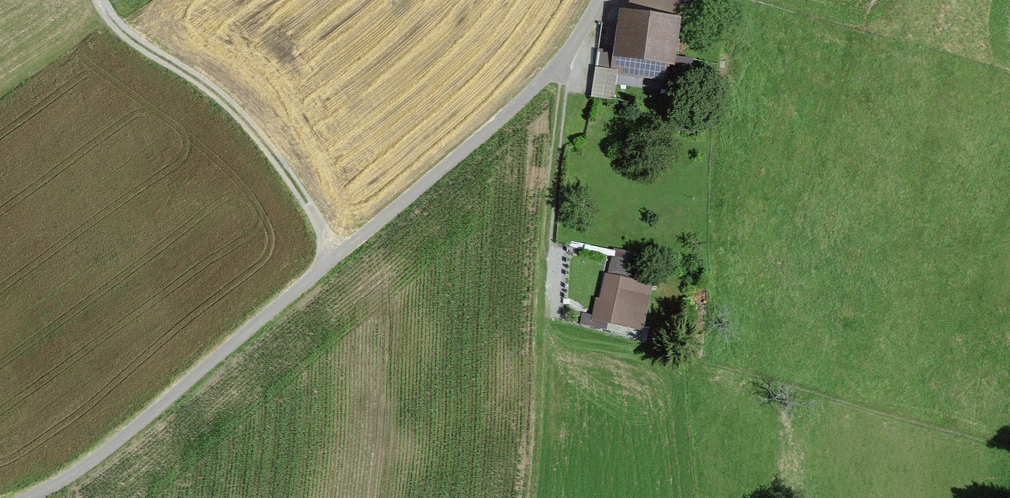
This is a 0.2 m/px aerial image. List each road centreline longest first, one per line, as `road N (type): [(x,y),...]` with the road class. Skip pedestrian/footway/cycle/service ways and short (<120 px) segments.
road 1 (residential): [(29,497),(101,461),(329,262)]
road 2 (residential): [(329,262),(497,127),(563,59),(594,9)]
road 3 (residential): [(329,262),(270,144),(150,59),(106,0)]
road 4 (track): [(563,59),(538,326)]

